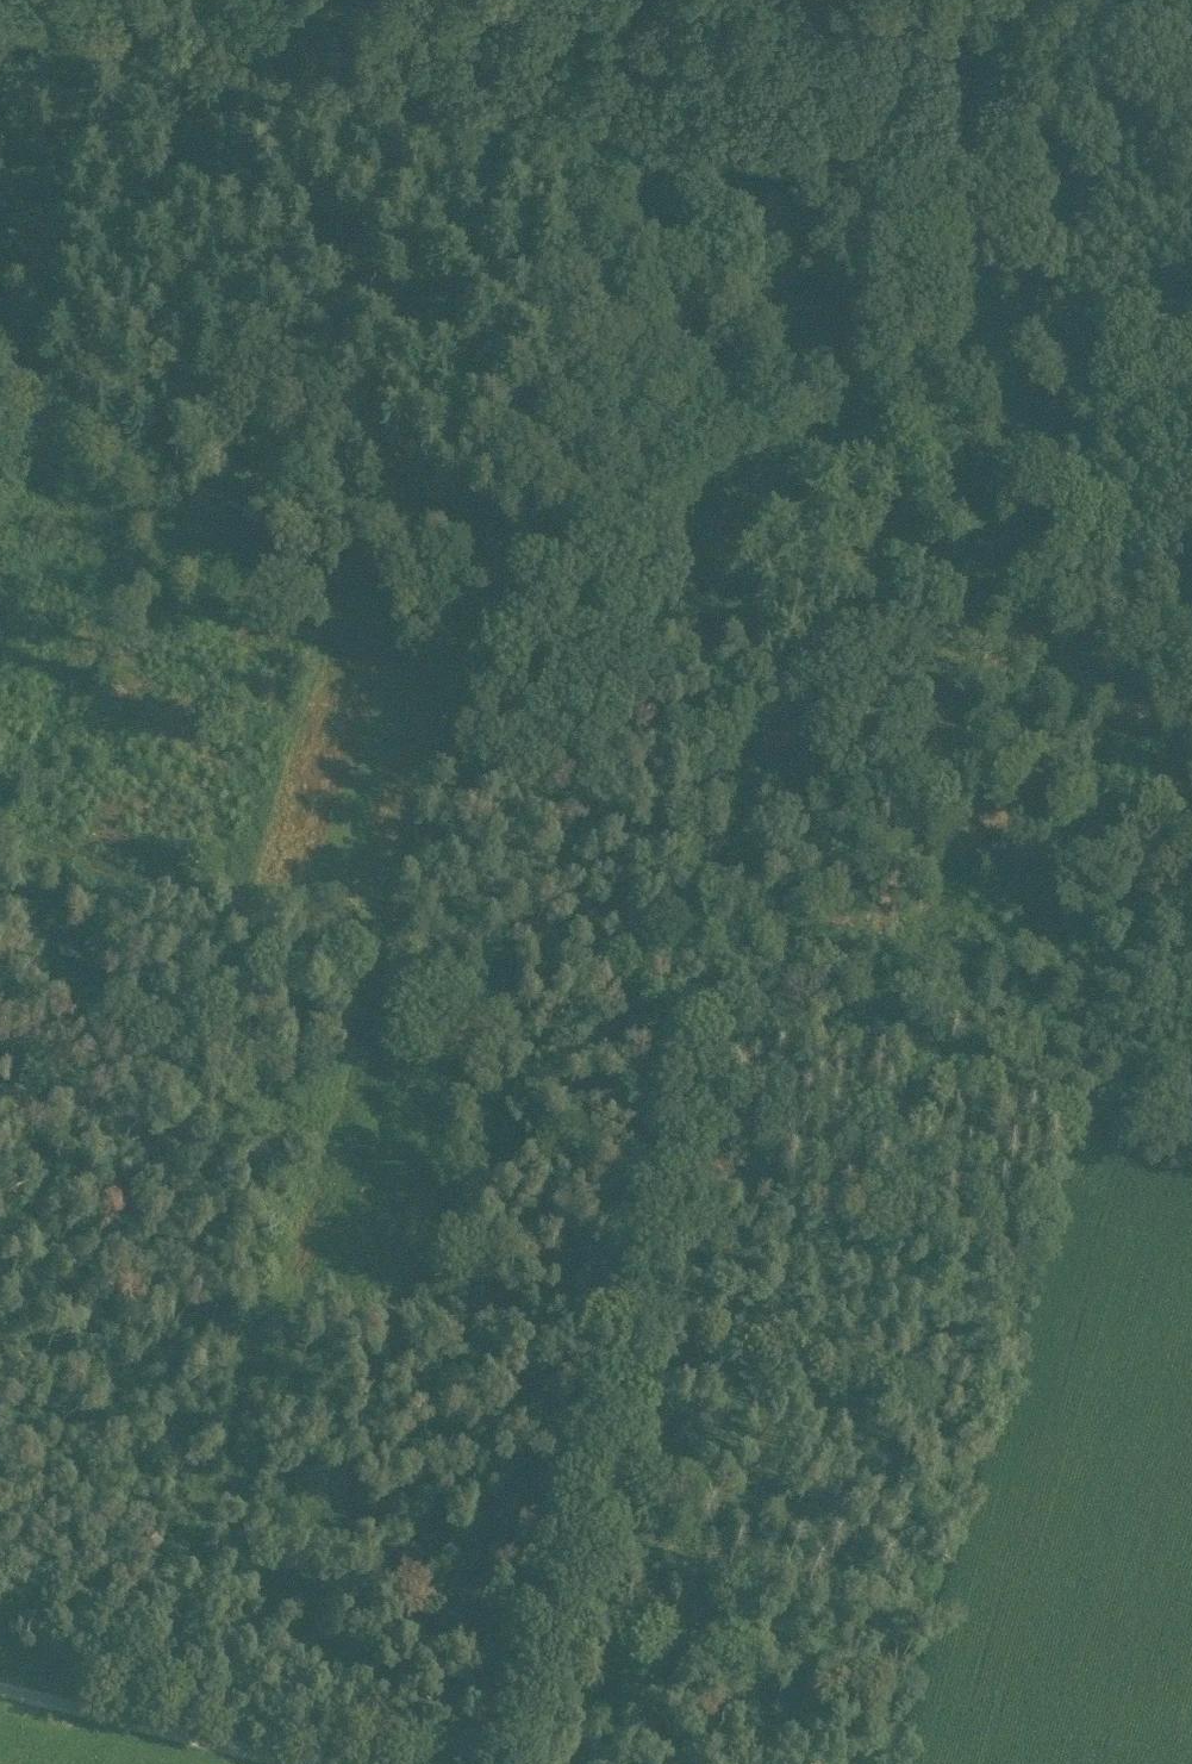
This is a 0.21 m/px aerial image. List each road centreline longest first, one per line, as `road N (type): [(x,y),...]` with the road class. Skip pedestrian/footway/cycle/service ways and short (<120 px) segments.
road 1 (track): [(1191,654),(892,474),(482,577),(0,409)]
road 2 (unclassified): [(0,1693),(298,1763)]

